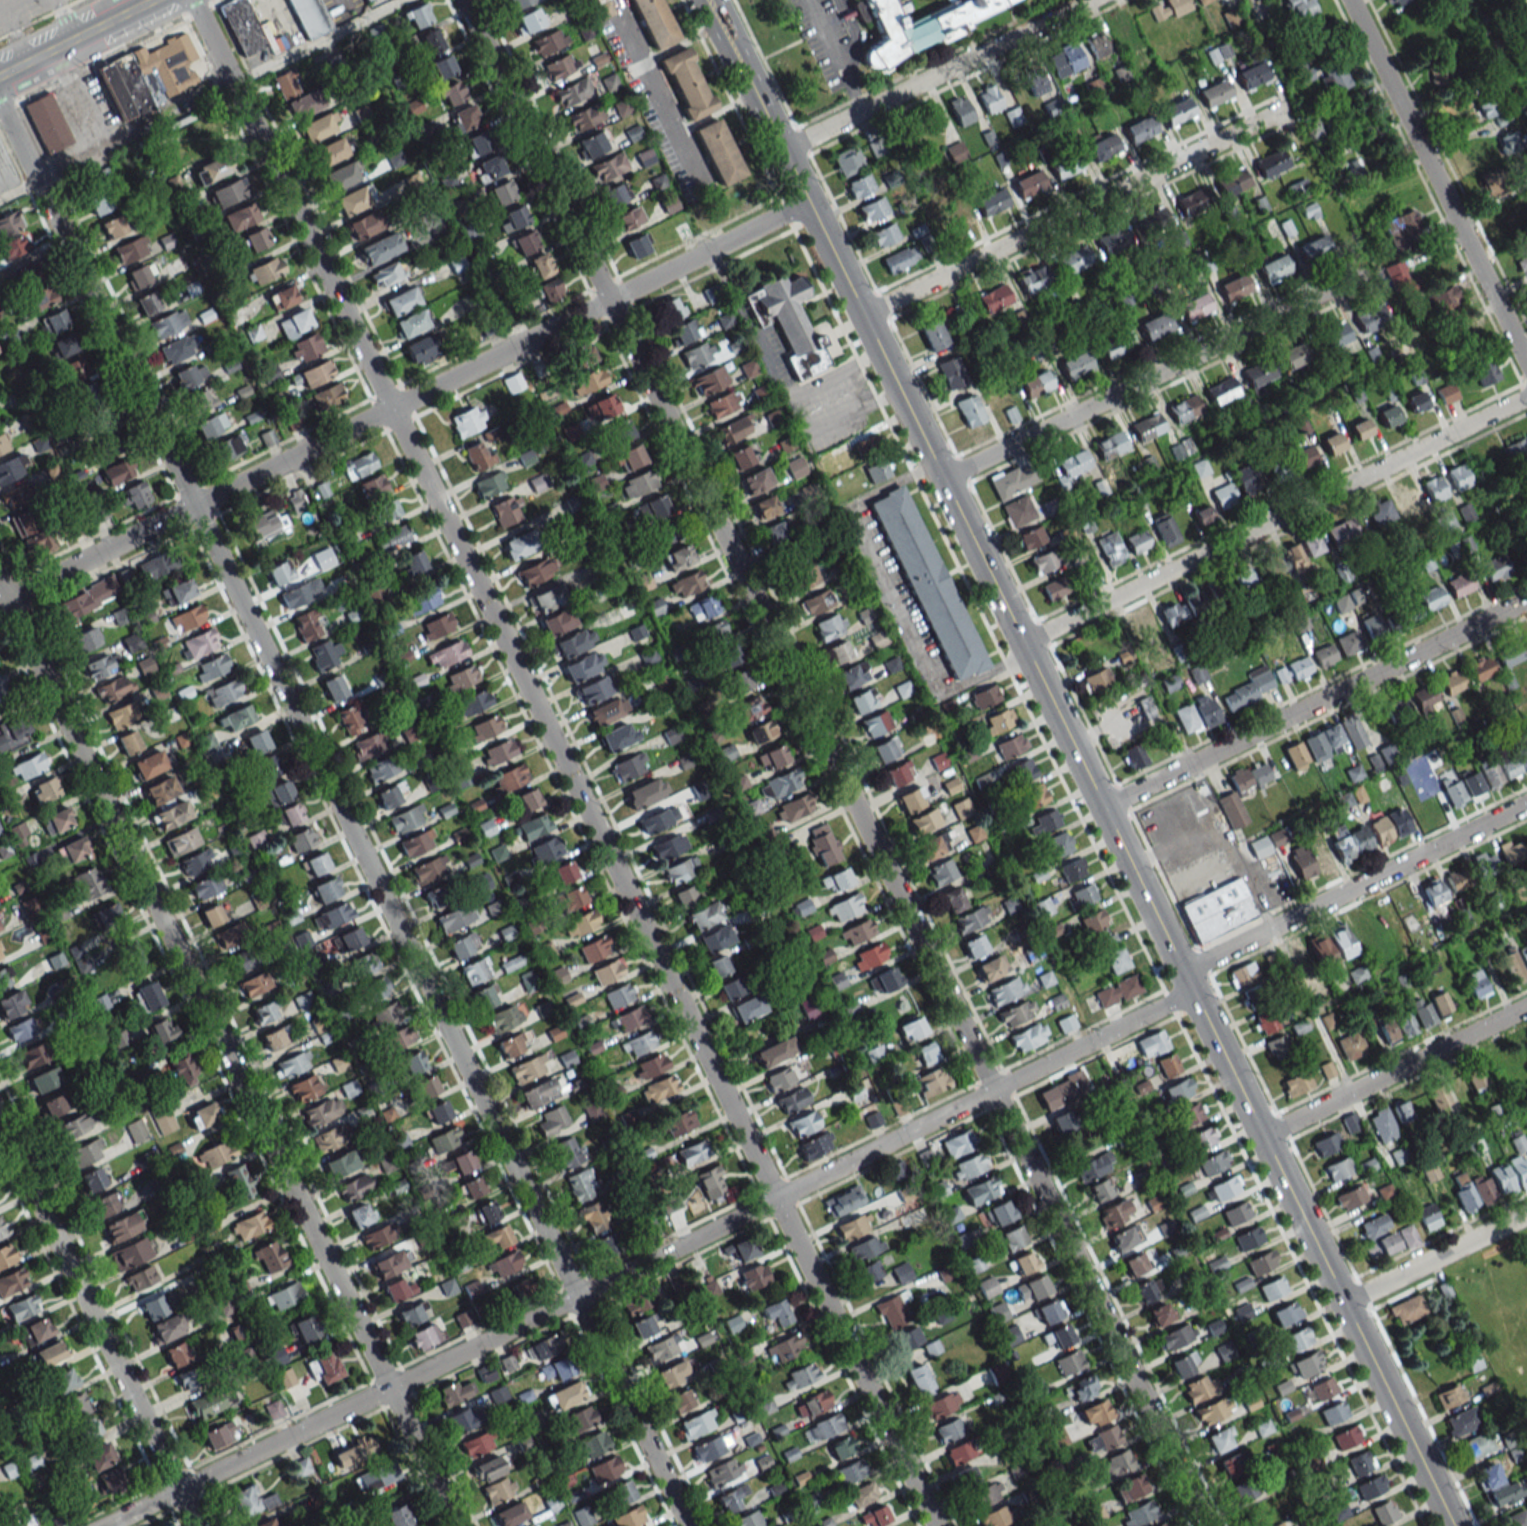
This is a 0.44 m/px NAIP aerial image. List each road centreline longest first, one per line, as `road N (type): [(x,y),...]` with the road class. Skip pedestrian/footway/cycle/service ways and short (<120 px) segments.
road 1 (tertiary): [(1452,1525),(708,0)]
road 2 (residential): [(1205,1525),(462,0)]
road 3 (residential): [(934,1525),(192,0)]
road 4 (residential): [(104,1525),(1155,1011),(1200,963),(1526,803)]
road 5 (residential): [(687,1525),(0,104)]
road 6 (residential): [(456,1525),(0,588)]
road 7 (residential): [(0,603),(807,202)]
road 8 (residential): [(1023,644),(1526,396)]
road 9 (residential): [(942,479),(1368,271)]
road 10 (residential): [(1102,808),(1526,600)]
road 11 (residential): [(864,319),(1284,120)]
road 12 (residential): [(199,1525),(0,1116)]
road 13 (residential): [(1349,0),(1526,364)]
road 14 (residential): [(782,150),(1090,0)]
road 15 (residential): [(1262,1137),(1526,1007)]
road 16 (residential): [(1344,1304),(1526,1215)]
road 17 (secondary): [(152,0),(0,76)]

